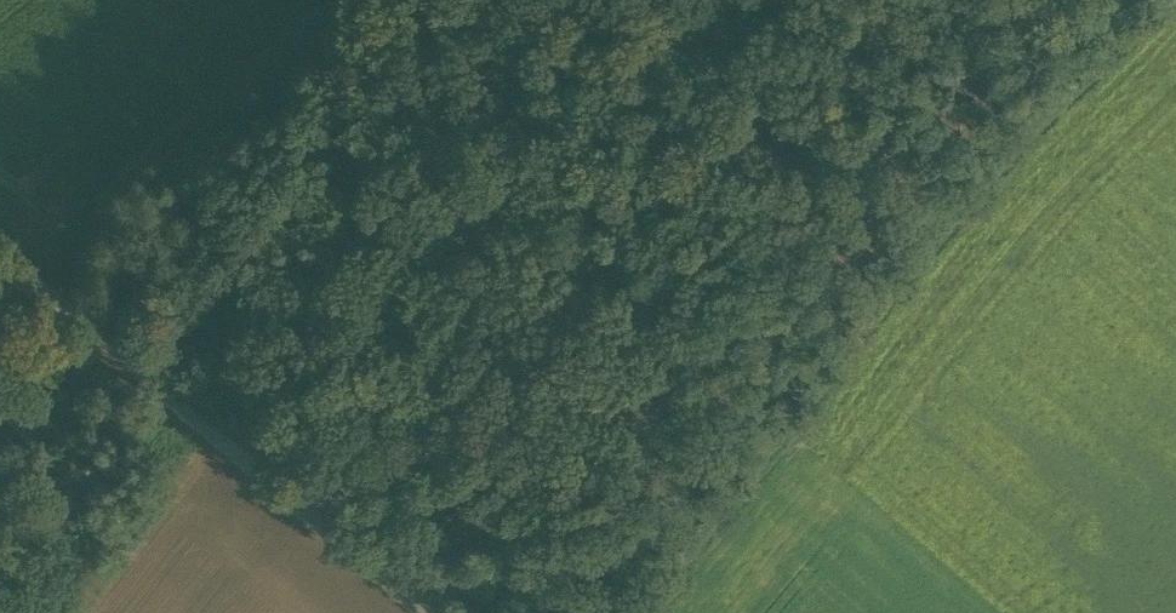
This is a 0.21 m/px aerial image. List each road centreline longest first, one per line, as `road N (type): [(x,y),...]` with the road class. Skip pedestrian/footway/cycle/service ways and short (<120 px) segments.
road 1 (track): [(0,257),(422,612)]

